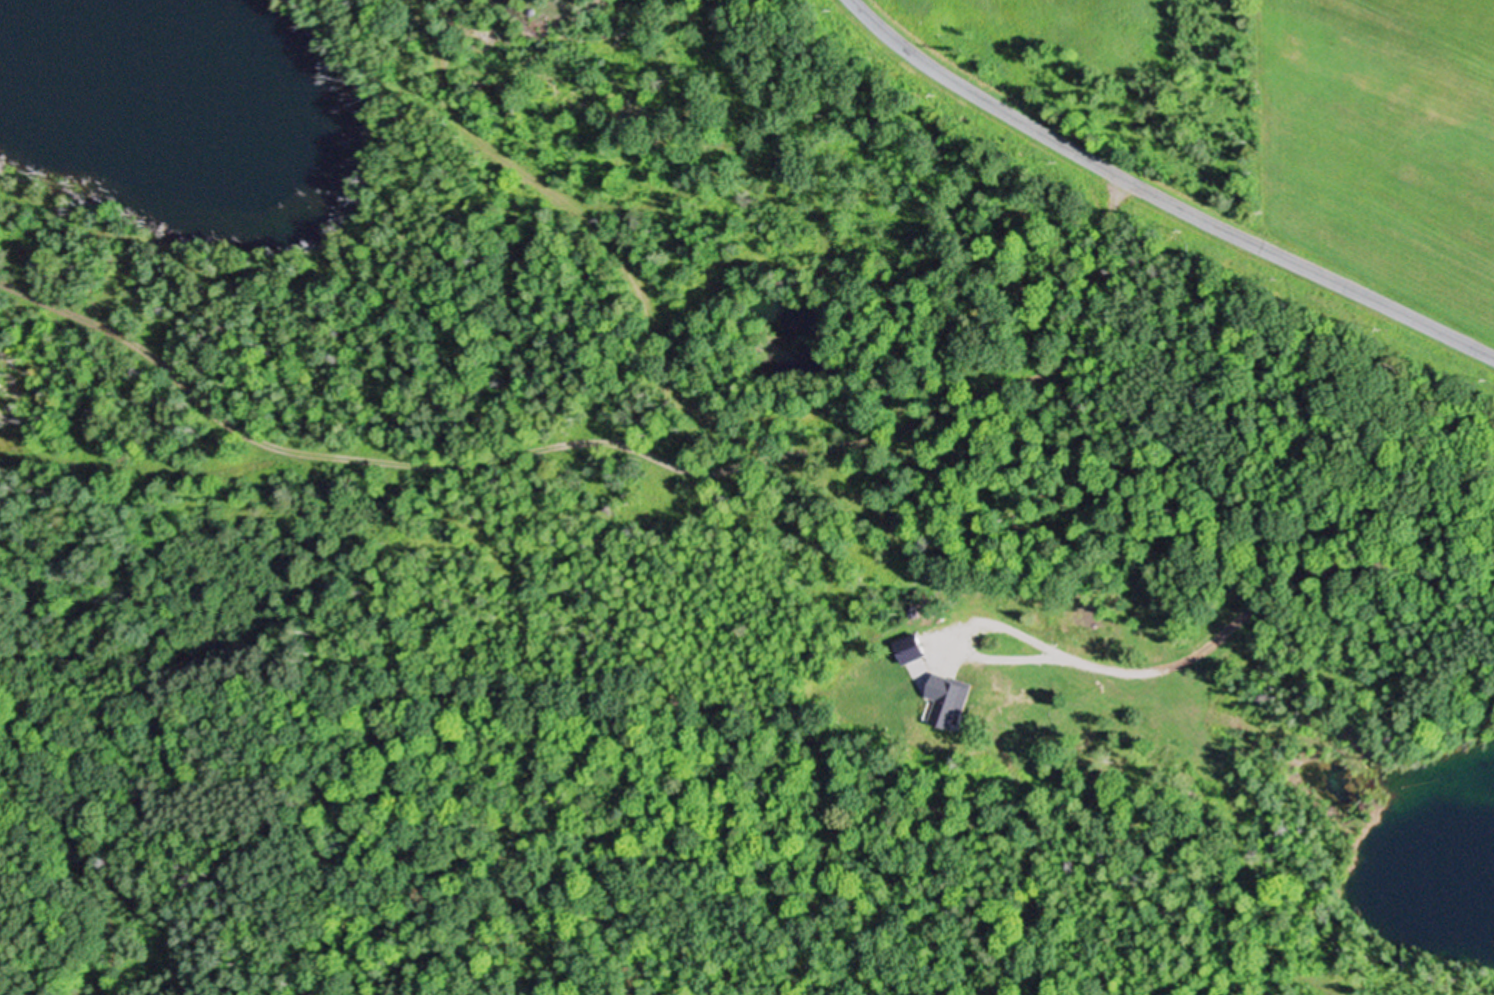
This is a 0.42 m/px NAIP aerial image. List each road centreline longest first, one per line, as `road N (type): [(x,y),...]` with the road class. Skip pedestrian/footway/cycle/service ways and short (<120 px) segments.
road 1 (residential): [(1493,355),(1128,181),(924,62),(854,0)]

